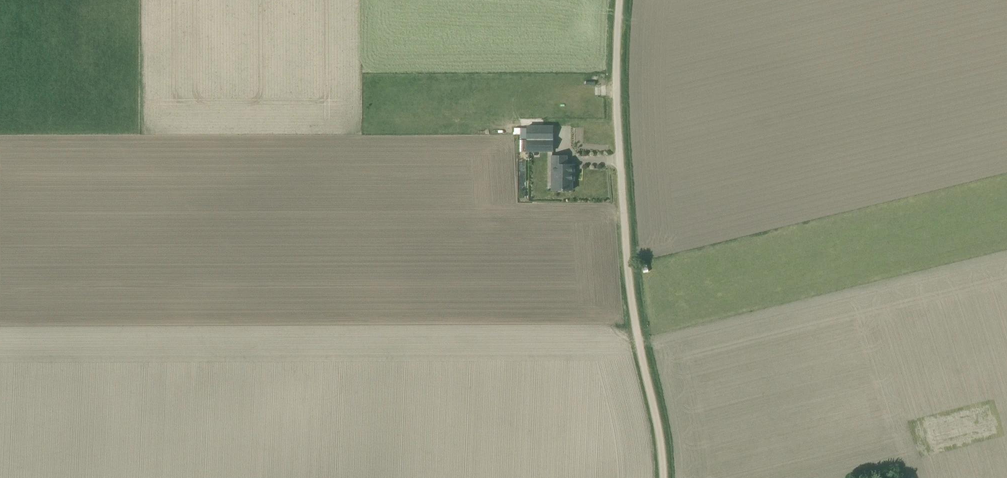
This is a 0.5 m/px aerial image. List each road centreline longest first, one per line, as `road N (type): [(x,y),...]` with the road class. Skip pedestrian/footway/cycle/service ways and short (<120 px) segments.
road 1 (unclassified): [(663,477),(656,407),(634,327),(615,111),(619,0)]

